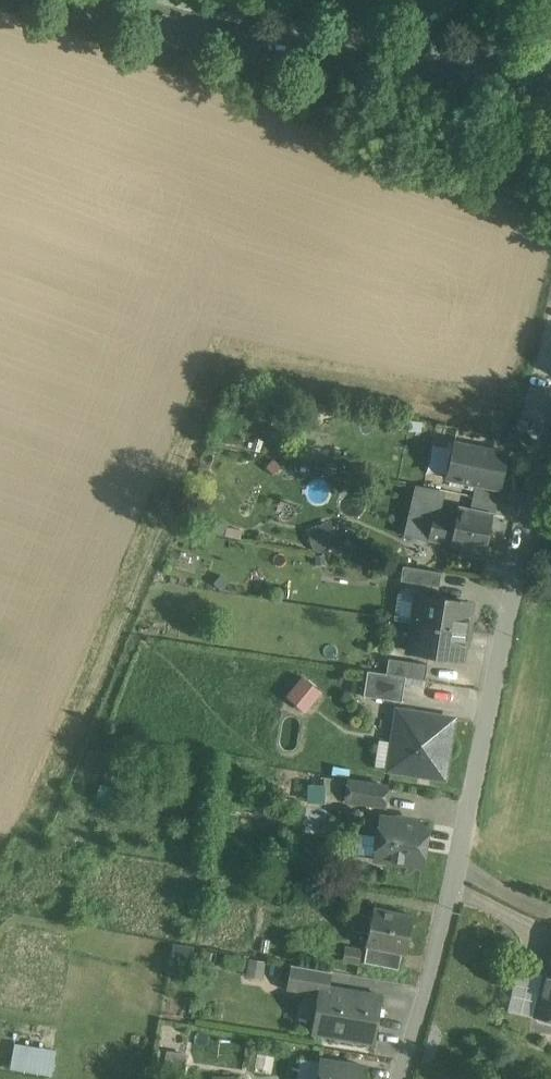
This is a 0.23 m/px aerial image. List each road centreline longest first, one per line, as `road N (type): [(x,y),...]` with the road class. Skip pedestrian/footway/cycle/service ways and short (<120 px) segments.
road 1 (residential): [(386,1078),(446,895),(550,389)]
road 2 (tertiary): [(87,0),(362,59),(550,77)]

